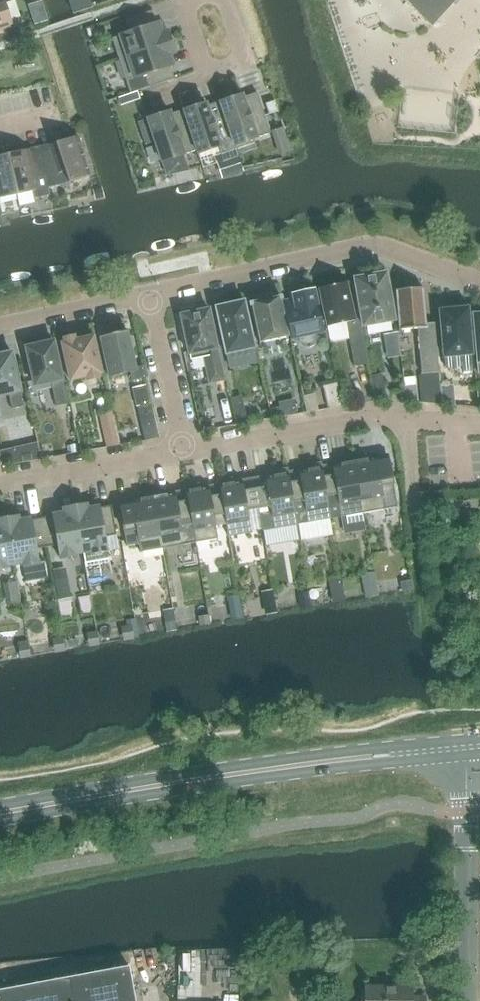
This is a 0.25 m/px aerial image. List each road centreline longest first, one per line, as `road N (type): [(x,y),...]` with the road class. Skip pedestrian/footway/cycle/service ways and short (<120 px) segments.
road 1 (tertiary): [(0,818),(289,770),(471,750)]
road 2 (residential): [(479,285),(386,254),(150,294)]
road 3 (unclassified): [(464,1000),(471,750)]
road 4 (residential): [(182,450),(406,418)]
road 5 (residential): [(0,485),(182,450)]
road 6 (residential): [(189,0),(203,62),(222,67),(240,48),(225,0)]
road 7 (residential): [(182,450),(150,294)]
road 8 (residential): [(150,294),(0,329)]

